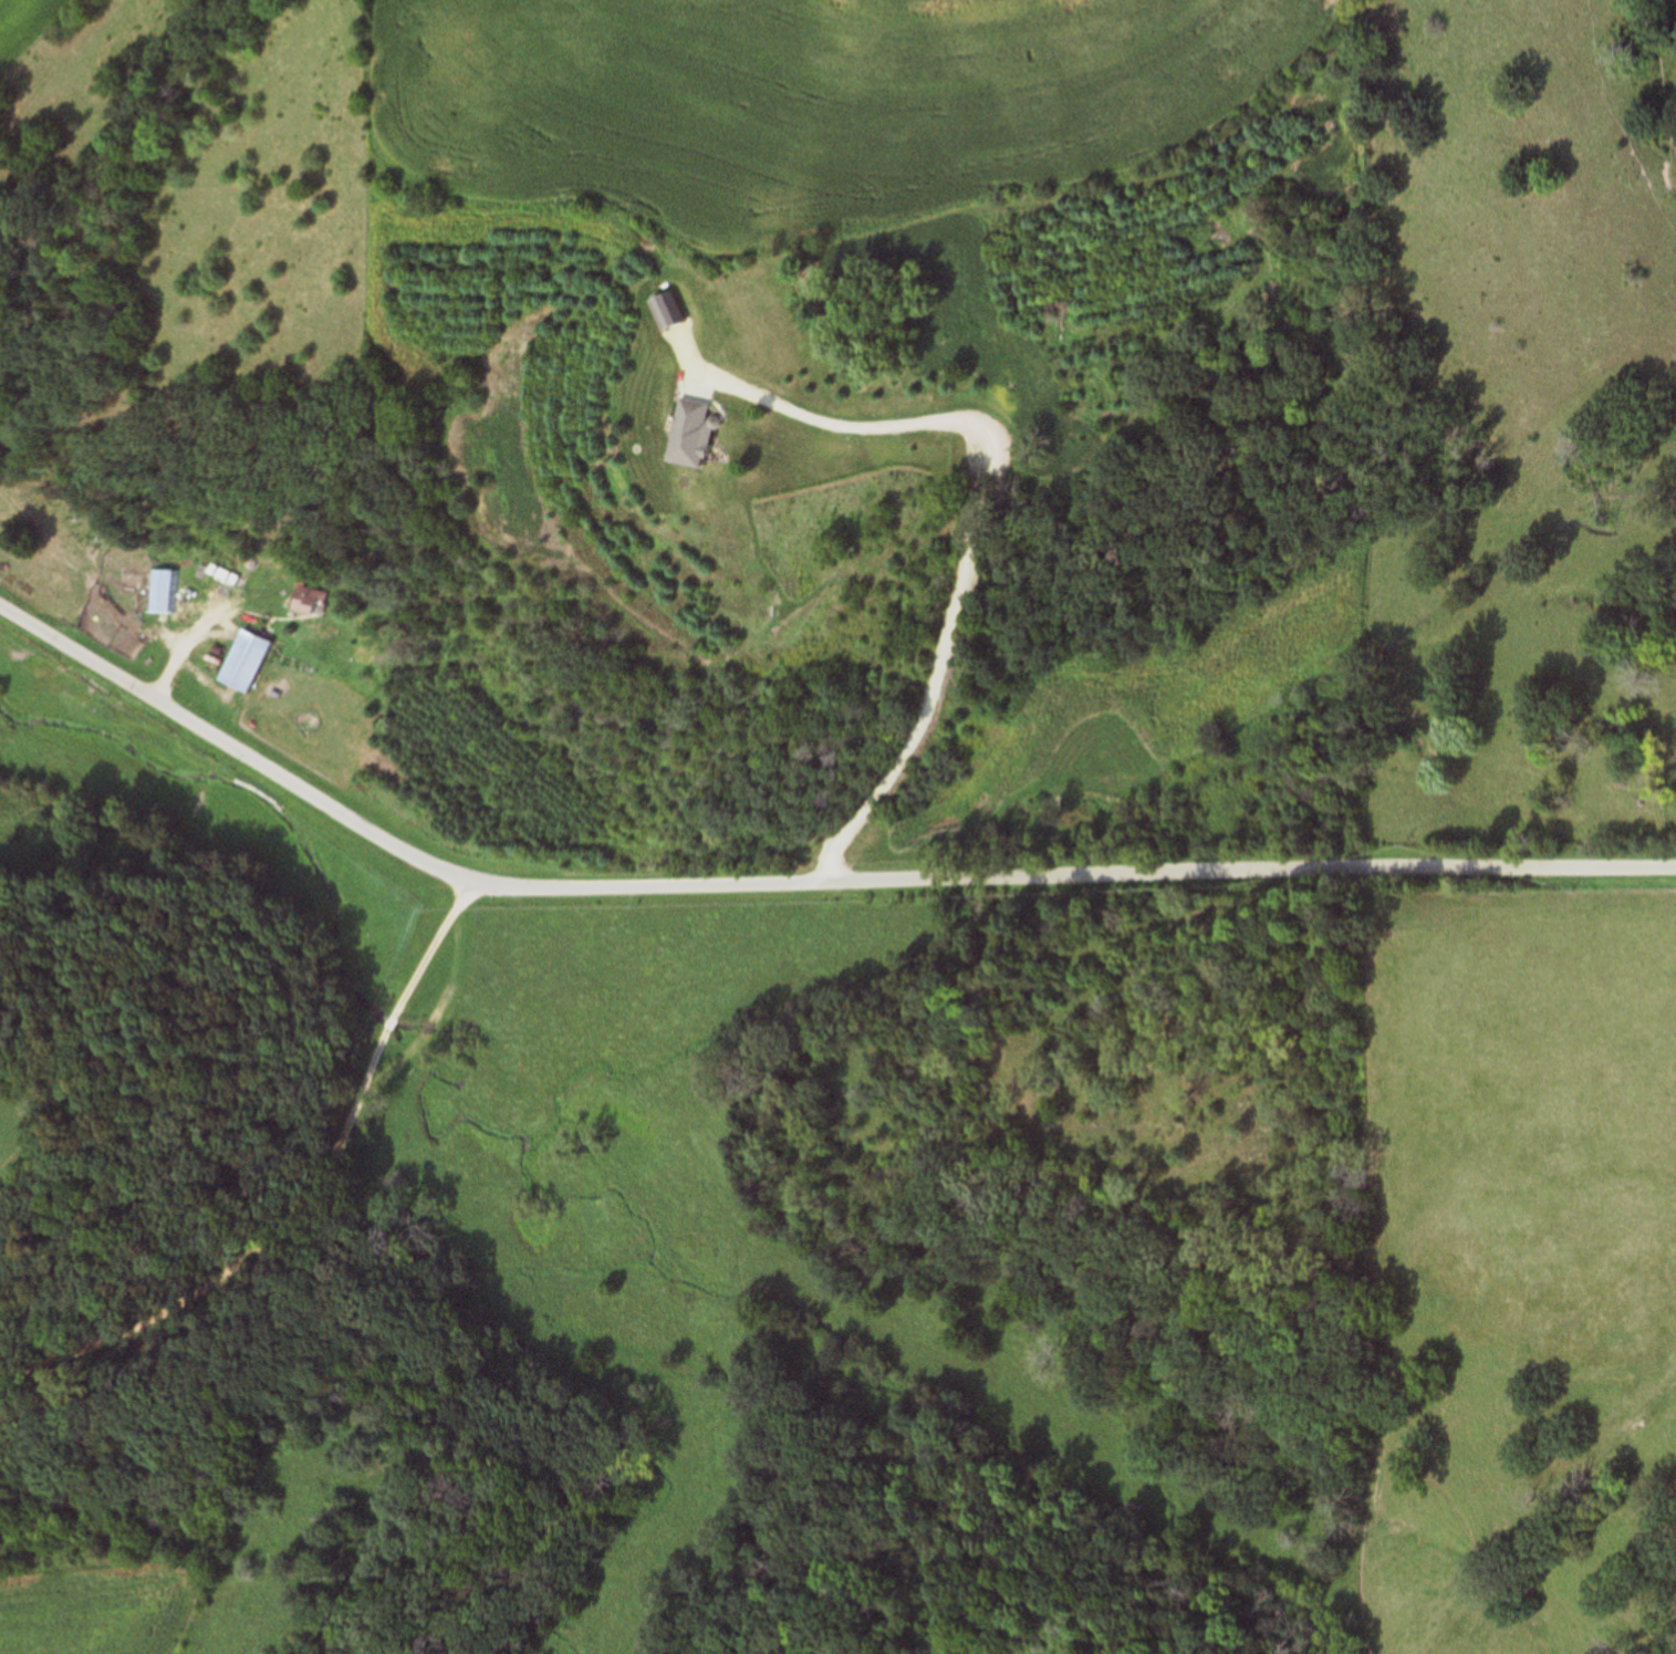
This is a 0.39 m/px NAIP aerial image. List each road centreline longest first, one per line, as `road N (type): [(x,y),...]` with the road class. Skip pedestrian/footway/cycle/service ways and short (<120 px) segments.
road 1 (residential): [(0,605),(468,887),(1675,867)]
road 2 (residential): [(0,1372),(106,1349),(215,1284),(290,1221),(327,1172),(384,1032),(468,887)]

